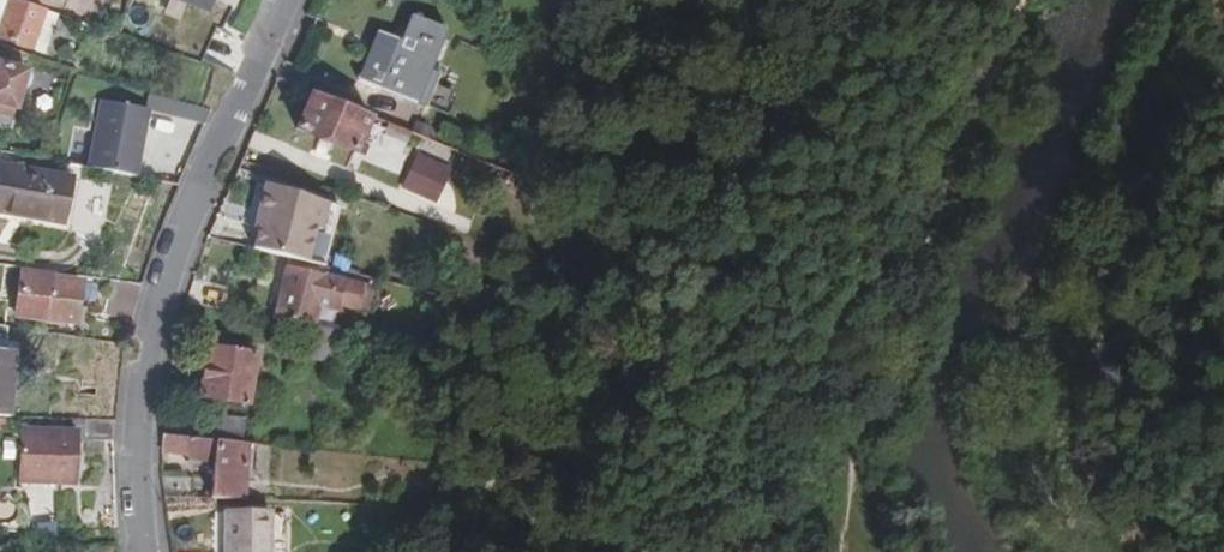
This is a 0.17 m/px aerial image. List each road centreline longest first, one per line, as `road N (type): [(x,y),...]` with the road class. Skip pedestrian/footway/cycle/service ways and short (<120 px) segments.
road 1 (residential): [(301,0),(150,357),(140,437),(153,551)]

